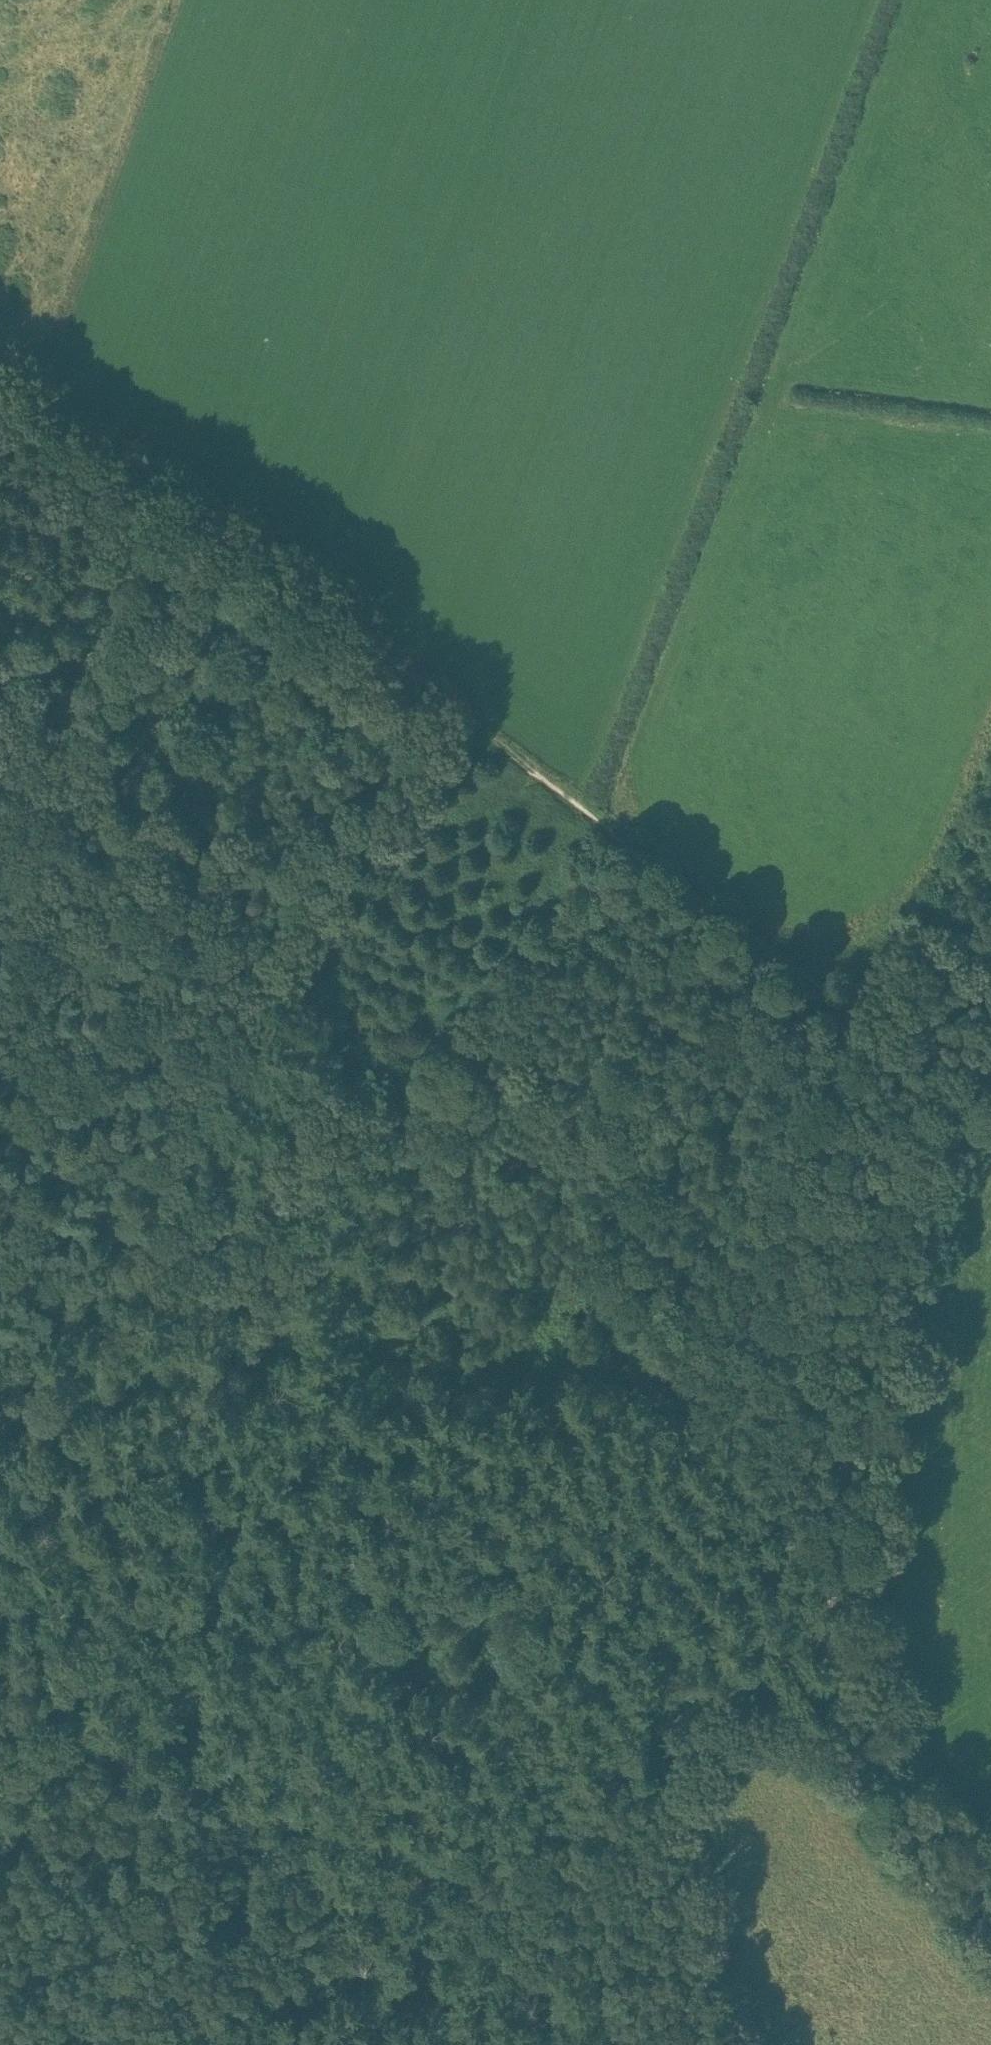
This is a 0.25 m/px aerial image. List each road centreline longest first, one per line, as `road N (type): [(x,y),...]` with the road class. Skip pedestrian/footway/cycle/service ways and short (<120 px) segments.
road 1 (track): [(0,366),(743,924),(898,1067),(852,1411),(829,1713),(846,1778),(892,1836),(990,1926)]

